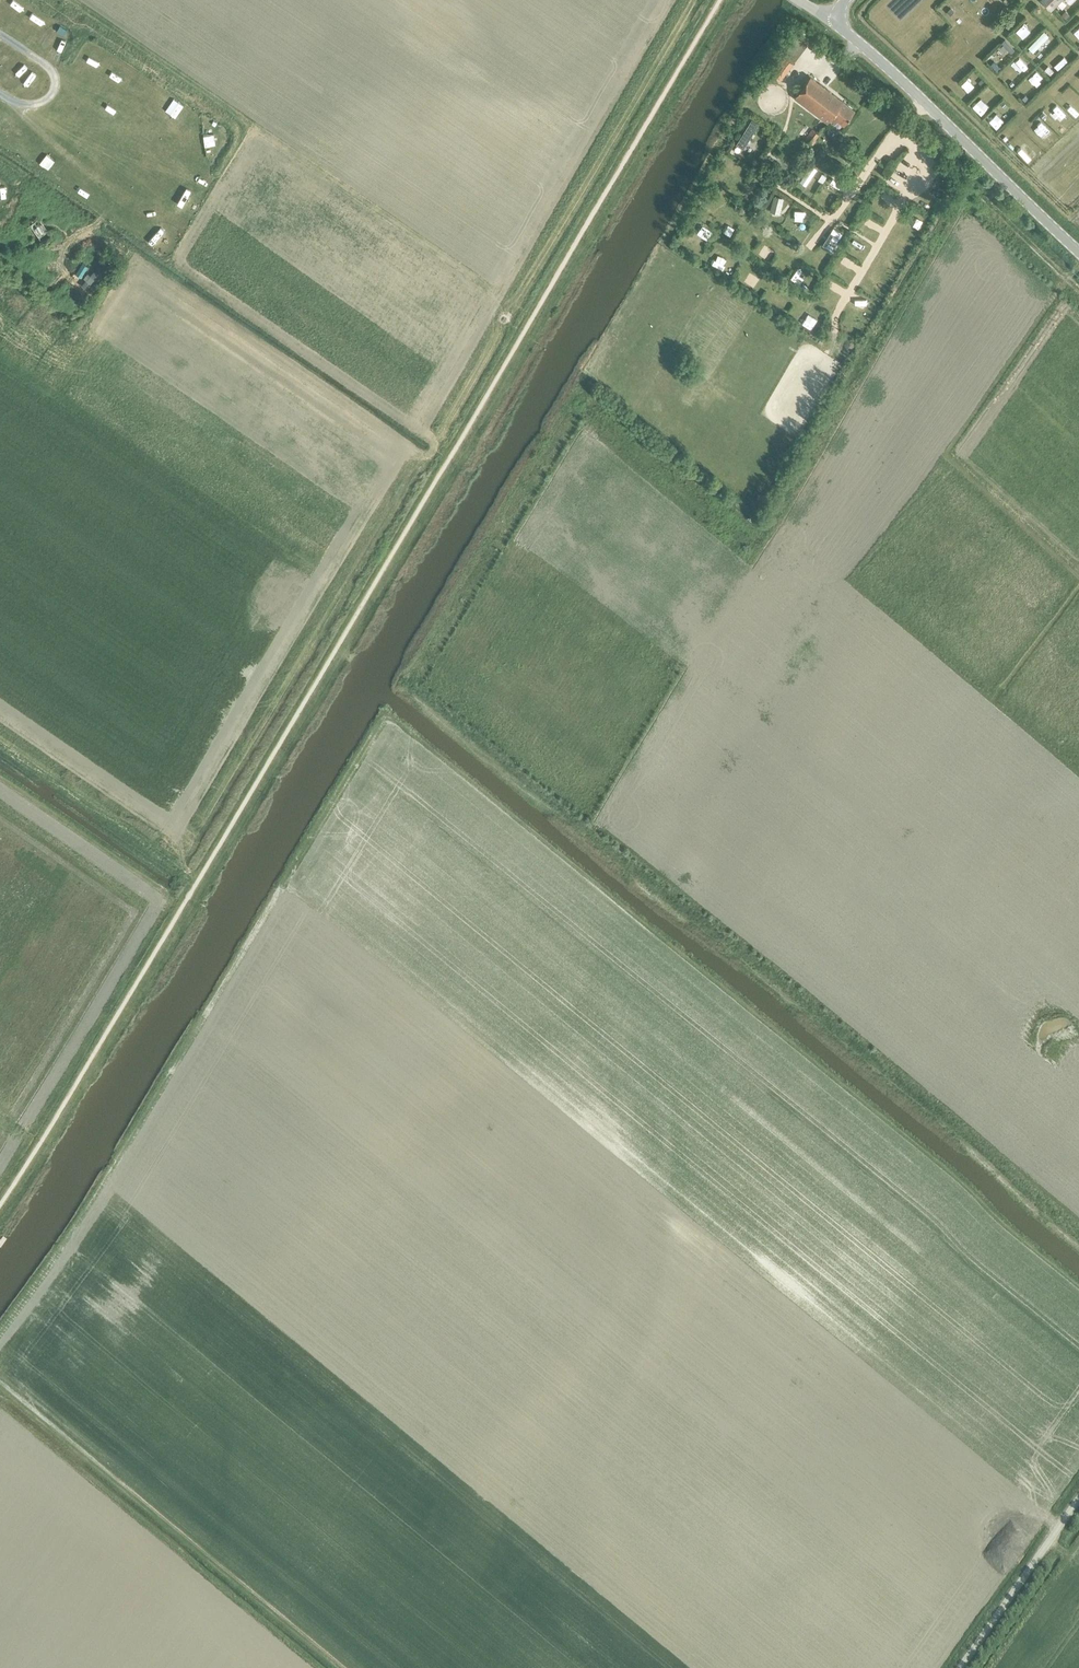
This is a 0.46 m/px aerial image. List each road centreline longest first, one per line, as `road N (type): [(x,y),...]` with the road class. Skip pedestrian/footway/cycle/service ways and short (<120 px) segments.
road 1 (tertiary): [(1078,253),(839,15)]
road 2 (unclassified): [(962,1667),(1078,1505)]

